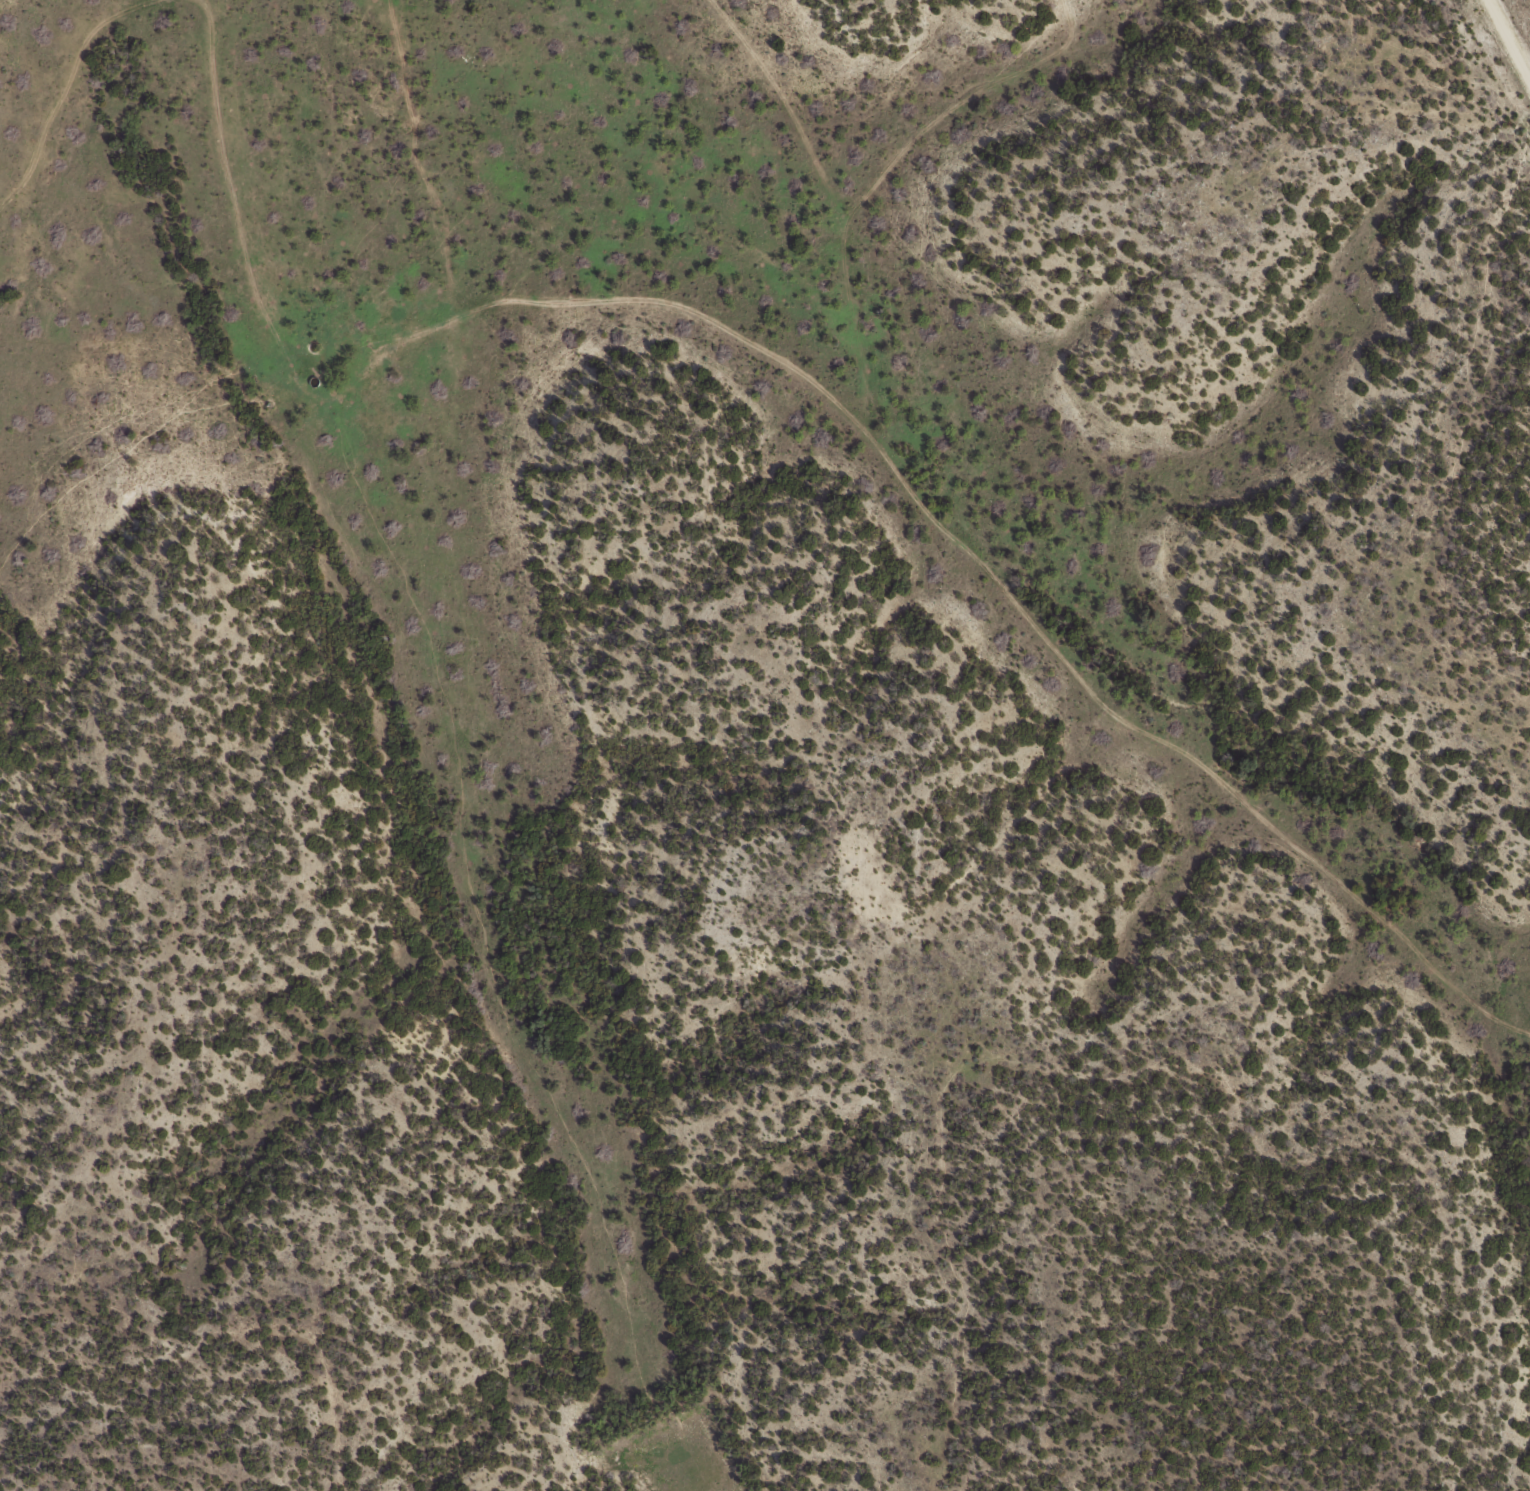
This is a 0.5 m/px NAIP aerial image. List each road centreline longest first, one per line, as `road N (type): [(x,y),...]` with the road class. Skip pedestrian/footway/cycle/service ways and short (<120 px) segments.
road 1 (residential): [(1529,1020),(1329,838),(1128,681),(1022,620),(786,393),(701,347),(555,347),(323,387),(72,332),(0,330)]

